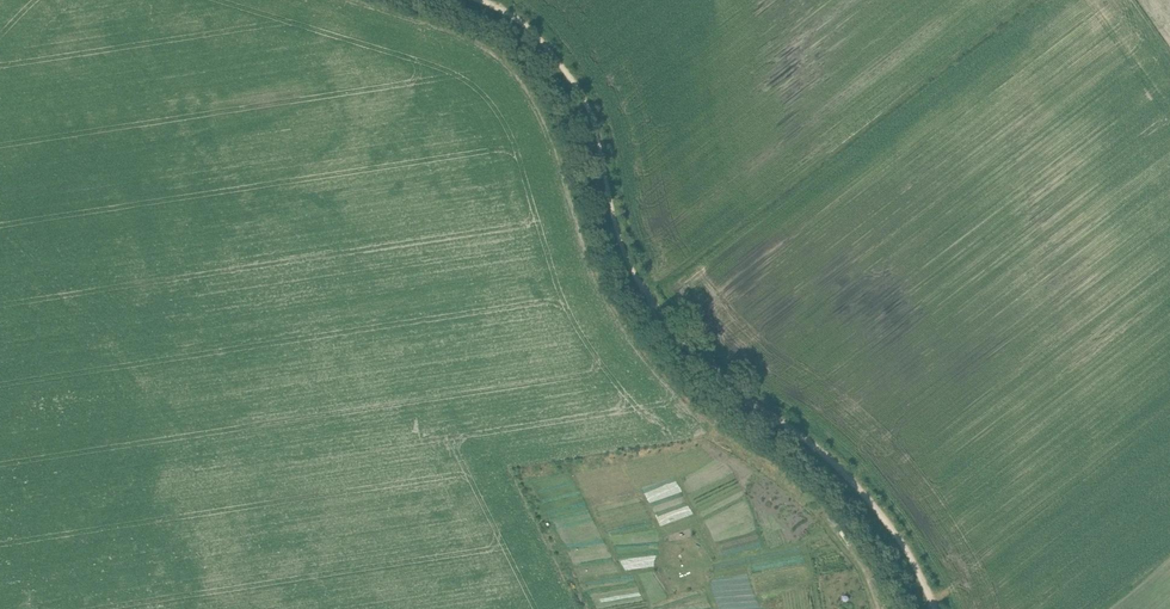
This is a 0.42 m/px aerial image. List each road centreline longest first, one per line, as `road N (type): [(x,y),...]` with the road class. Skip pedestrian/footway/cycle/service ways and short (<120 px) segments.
road 1 (track): [(939,608),(893,526),(836,460),(719,375),(665,317),(619,222),(585,98),(543,40),(485,0)]

